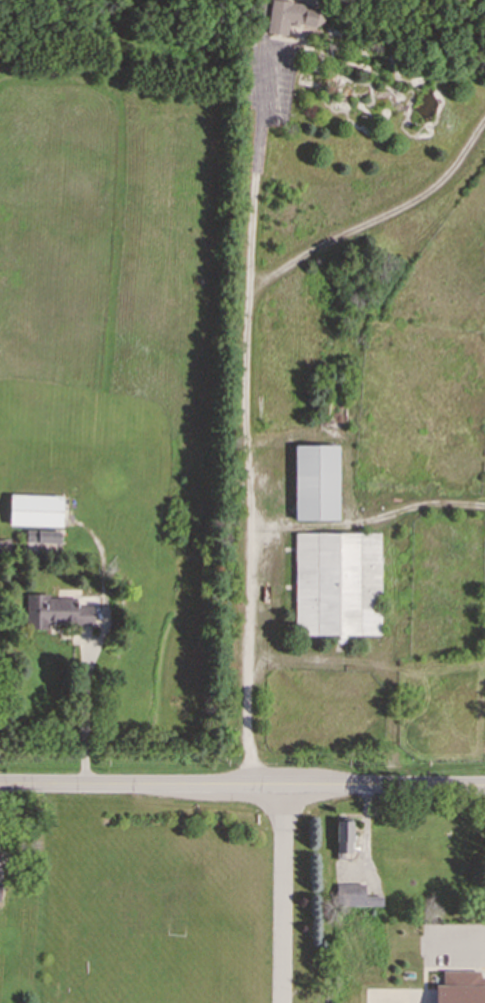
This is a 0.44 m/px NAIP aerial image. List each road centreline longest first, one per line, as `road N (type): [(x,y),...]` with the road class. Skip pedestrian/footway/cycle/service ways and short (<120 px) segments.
road 1 (tertiary): [(484,788),(0,785)]

